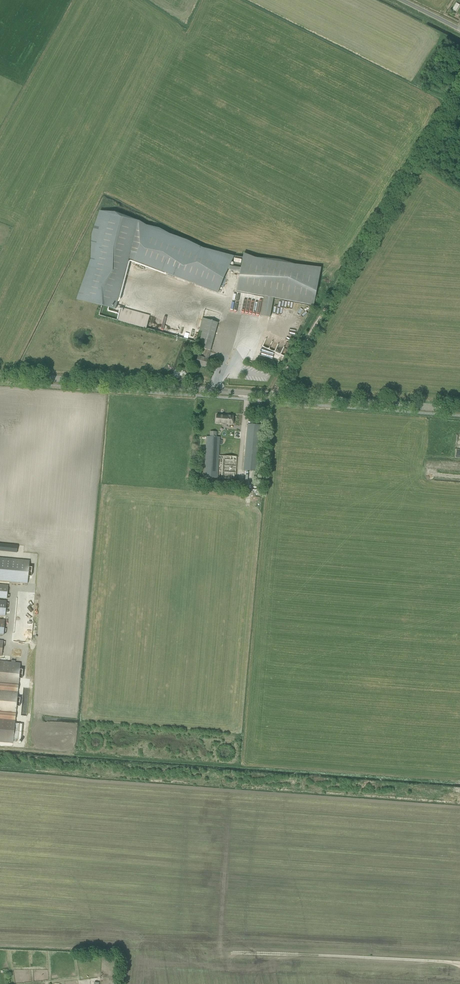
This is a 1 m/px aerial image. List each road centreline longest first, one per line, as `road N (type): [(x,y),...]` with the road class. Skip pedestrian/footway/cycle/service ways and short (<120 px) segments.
road 1 (tertiary): [(459,409),(0,375)]
road 2 (track): [(271,395),(459,94)]

